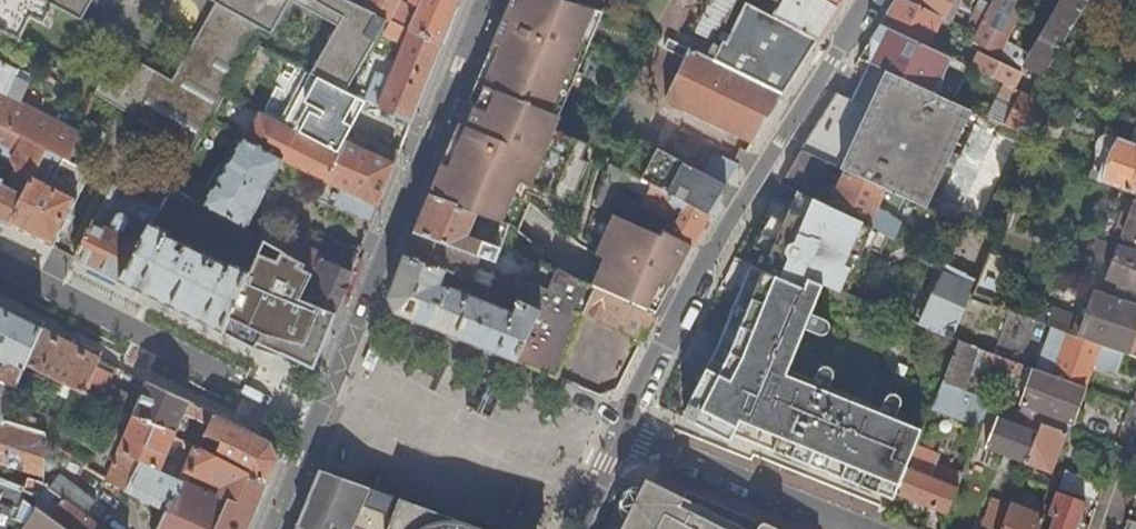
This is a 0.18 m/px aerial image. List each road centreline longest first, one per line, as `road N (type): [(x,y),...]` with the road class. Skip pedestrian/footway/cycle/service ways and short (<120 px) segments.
road 1 (residential): [(625,434),(700,270),(867,0)]
road 2 (residential): [(317,417),(489,0)]
road 3 (residential): [(317,417),(0,265)]
road 4 (residential): [(625,434),(853,528)]
road 5 (residential): [(268,528),(317,417)]

